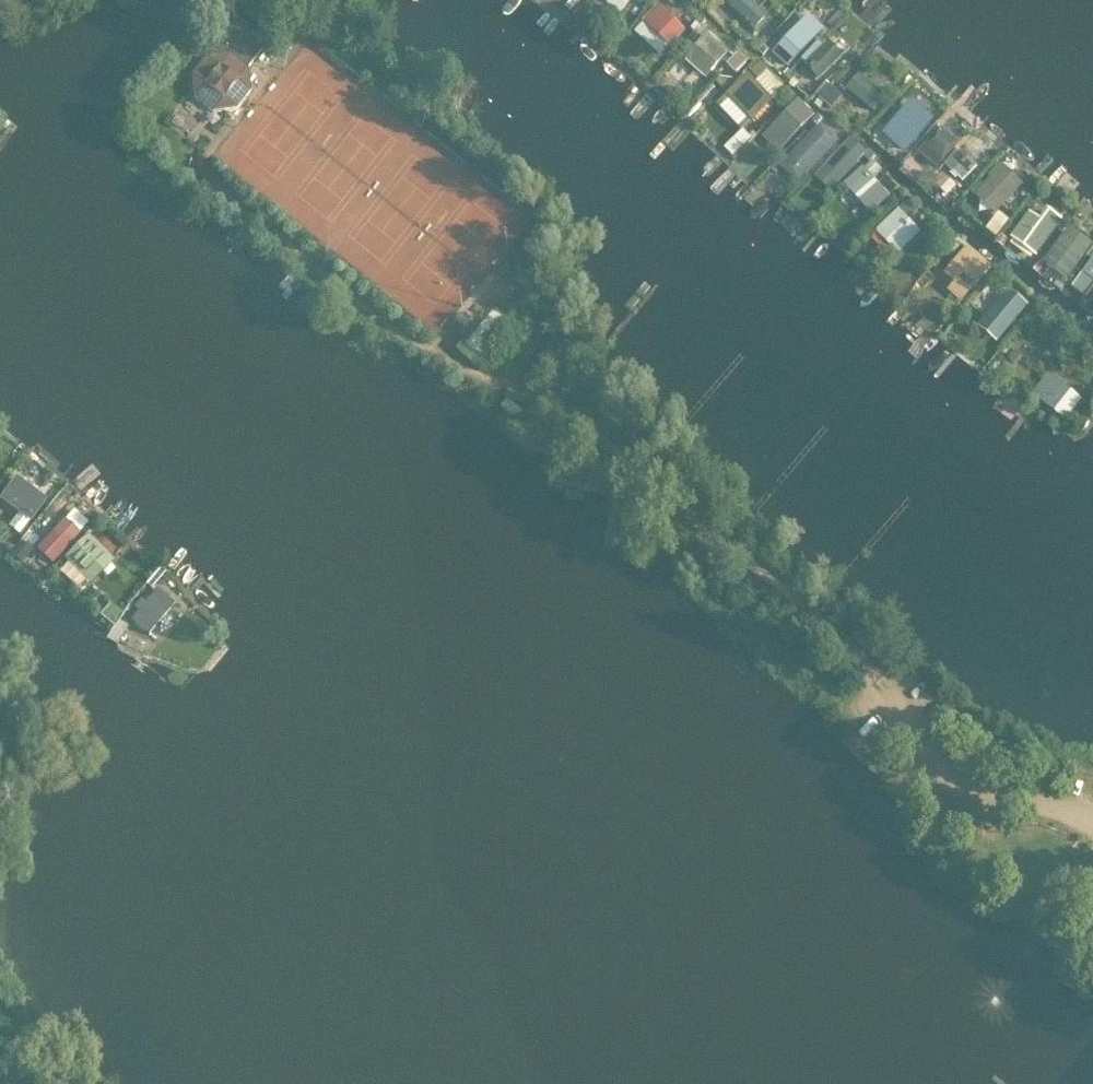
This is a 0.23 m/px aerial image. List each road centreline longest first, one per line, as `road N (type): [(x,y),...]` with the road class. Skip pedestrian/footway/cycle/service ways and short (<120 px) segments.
road 1 (track): [(1092,835),(999,793),(923,733),(827,628),(547,401),(405,337),(214,184)]

